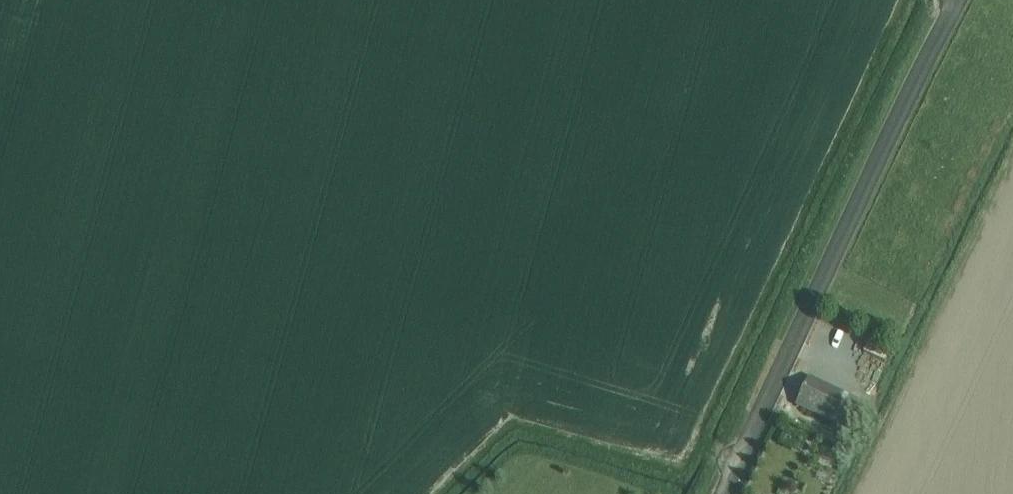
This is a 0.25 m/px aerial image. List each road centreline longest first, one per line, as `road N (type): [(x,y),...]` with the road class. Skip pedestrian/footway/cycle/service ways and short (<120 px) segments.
road 1 (unclassified): [(723,493),(960,0)]

